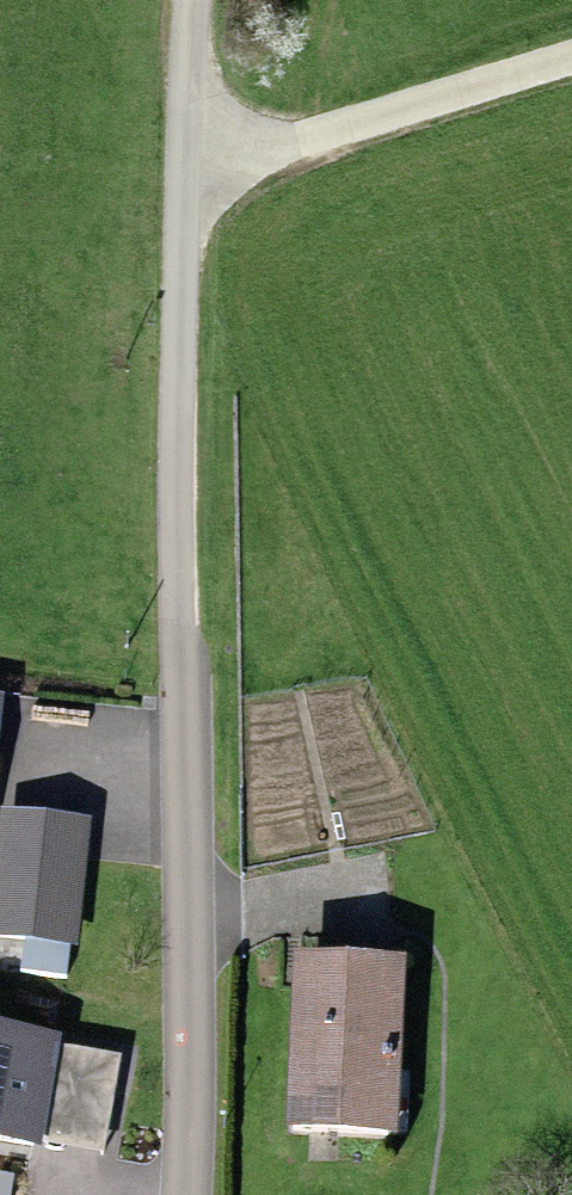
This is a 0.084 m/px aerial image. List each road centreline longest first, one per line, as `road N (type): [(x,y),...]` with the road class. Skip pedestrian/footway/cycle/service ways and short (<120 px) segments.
road 1 (residential): [(183,196),(182,1194)]
road 2 (track): [(192,0),(183,196),(571,75)]

